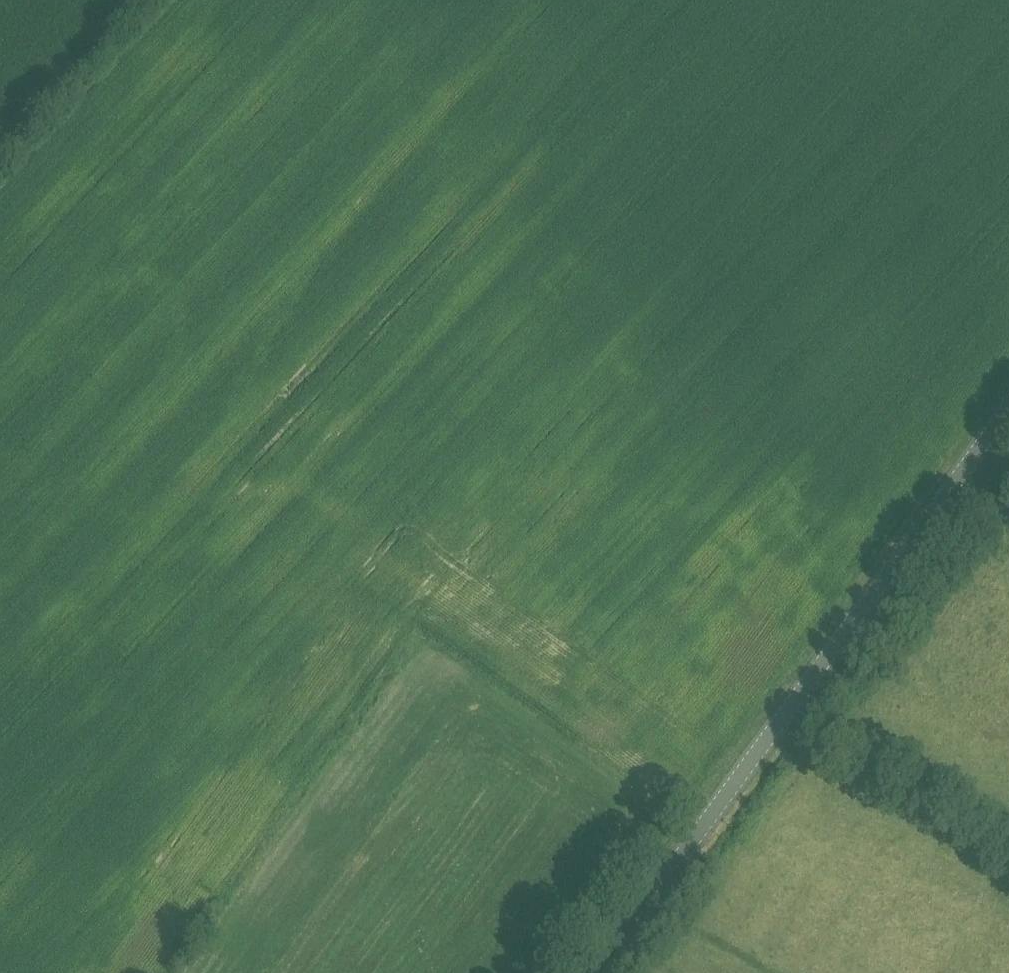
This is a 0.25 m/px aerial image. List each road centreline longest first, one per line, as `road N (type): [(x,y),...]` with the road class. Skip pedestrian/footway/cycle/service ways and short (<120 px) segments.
road 1 (secondary): [(595,972),(1008,407)]

